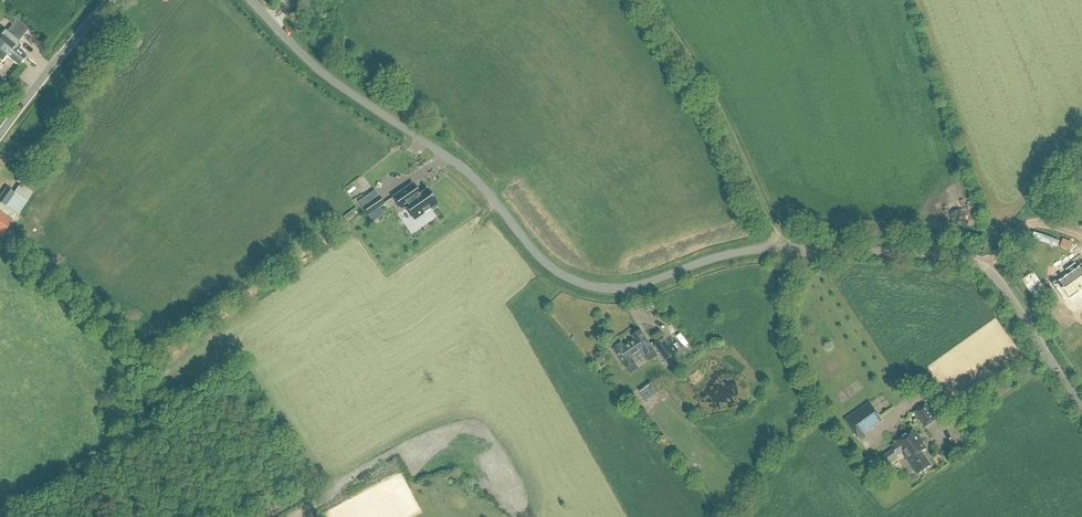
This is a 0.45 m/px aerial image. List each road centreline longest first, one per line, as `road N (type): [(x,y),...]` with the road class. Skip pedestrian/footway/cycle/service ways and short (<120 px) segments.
road 1 (unclassified): [(1081,408),(997,280),(961,259),(767,249),(624,288),(569,279),(541,258),(467,174),(323,74),(250,0)]
road 2 (unclassified): [(0,128),(109,0)]
road 3 (track): [(982,267),(1081,180)]

